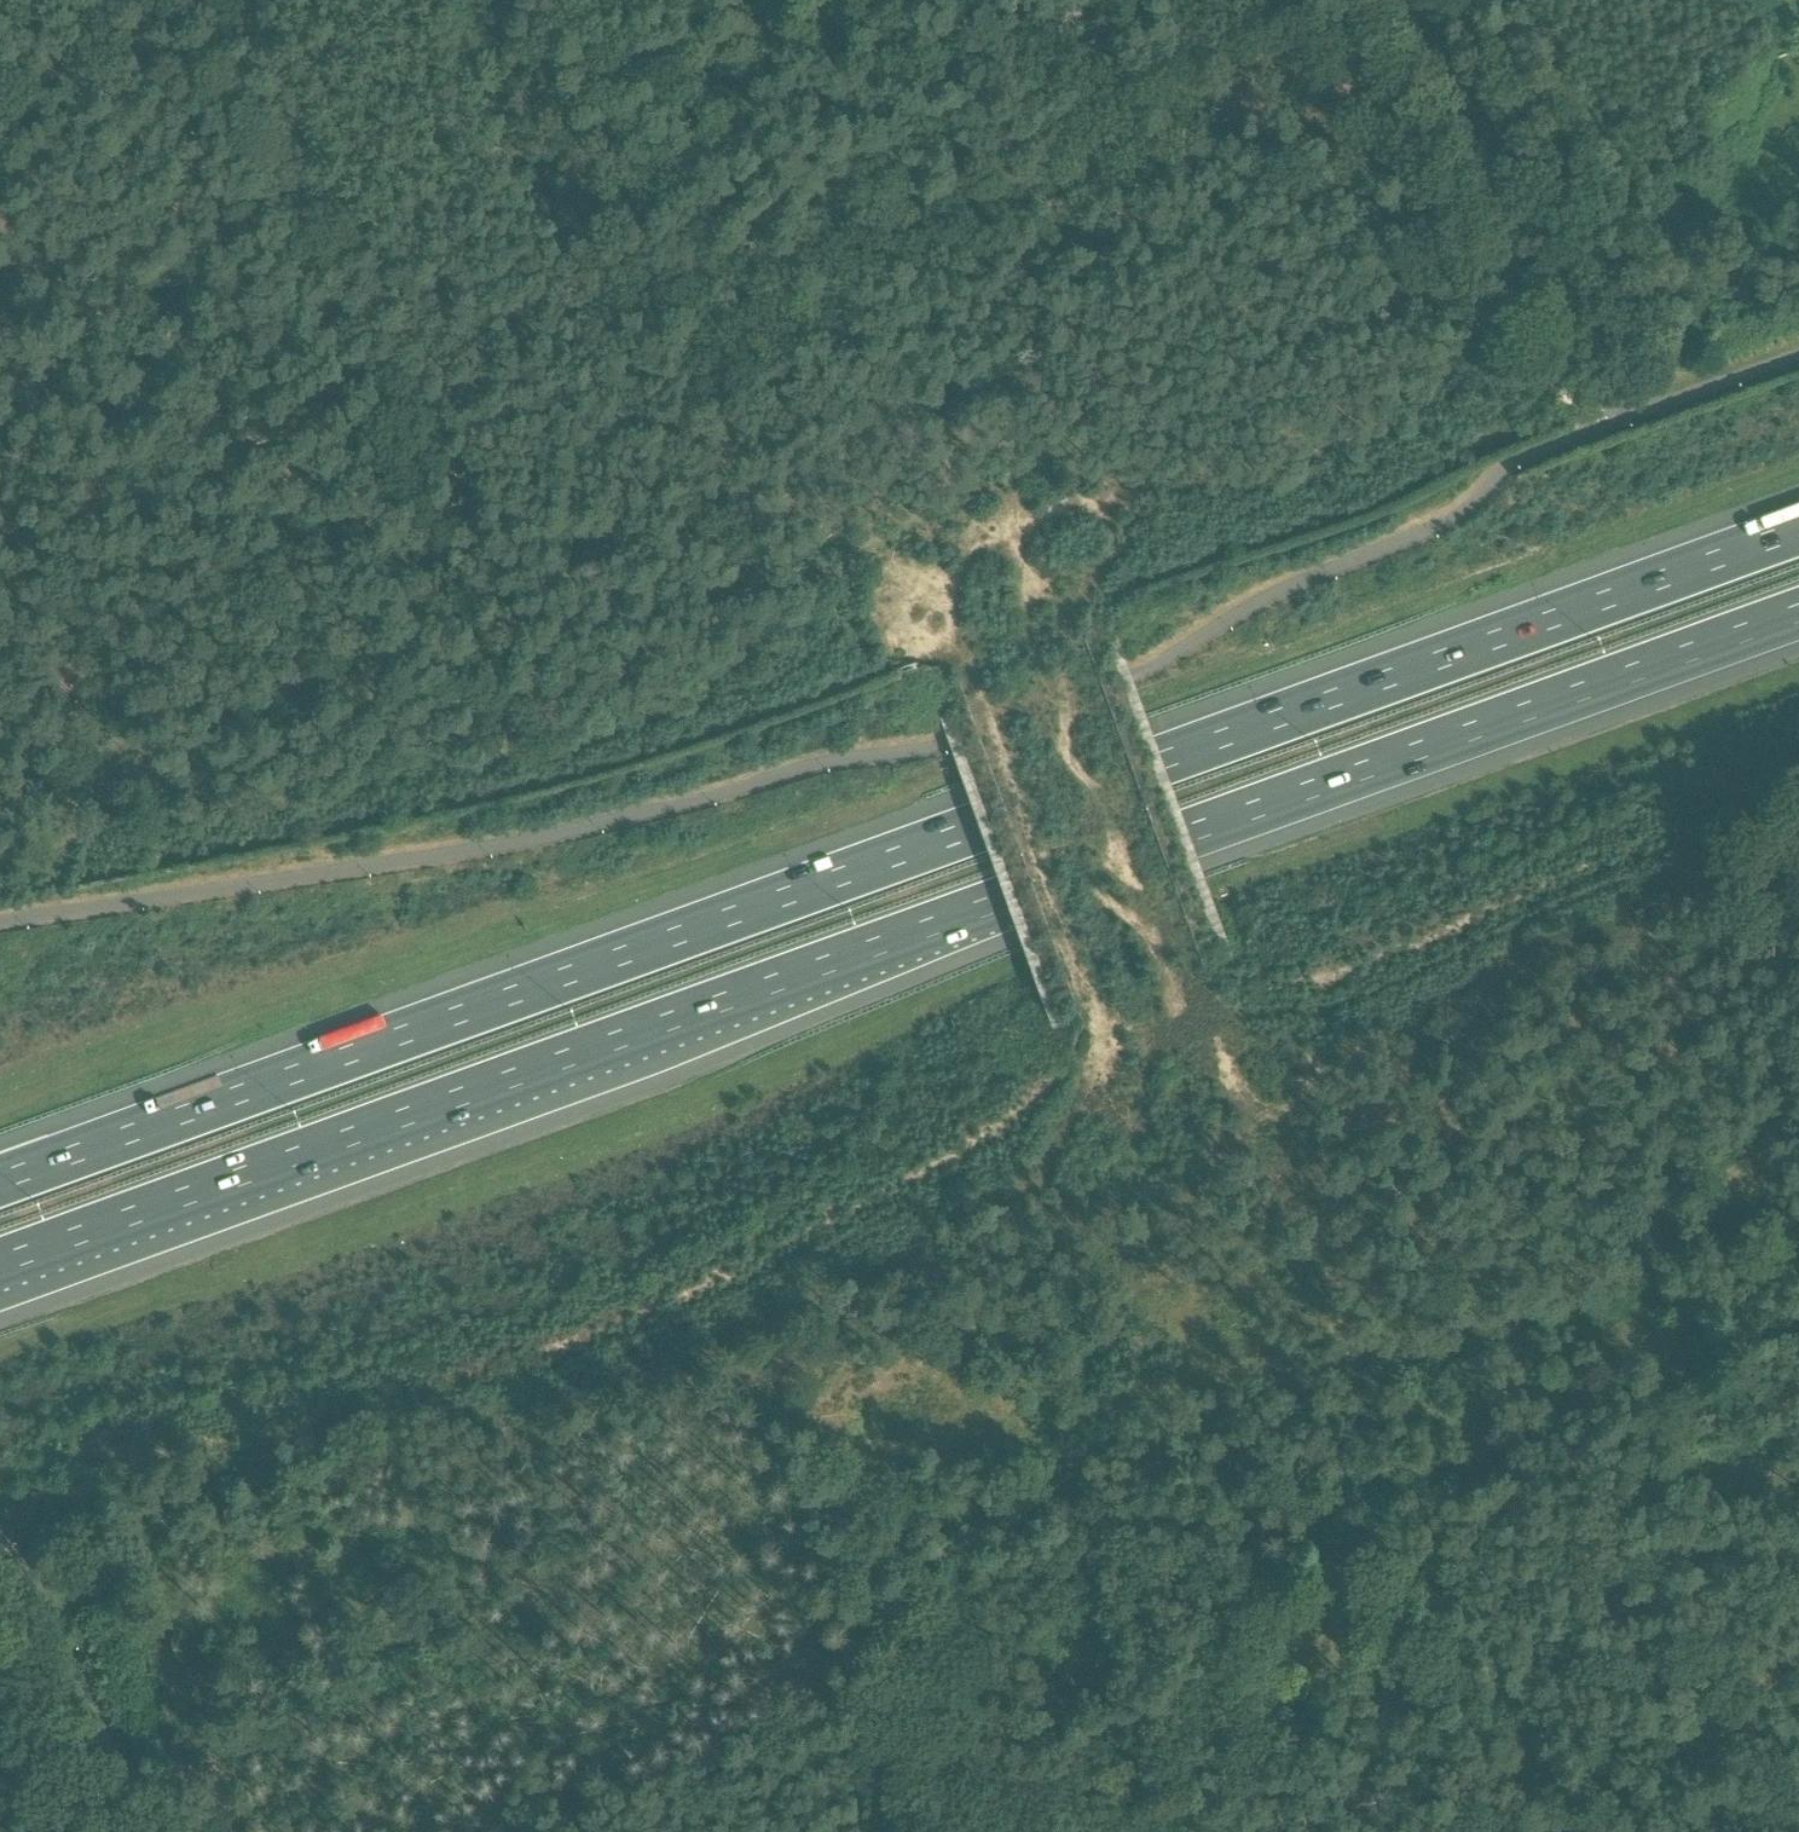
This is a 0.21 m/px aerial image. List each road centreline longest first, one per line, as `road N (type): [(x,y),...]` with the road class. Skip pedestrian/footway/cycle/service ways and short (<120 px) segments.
road 1 (motorway): [(0,1265),(1798,612)]
road 2 (motorway): [(1798,529),(0,1181)]
road 3 (track): [(961,1831),(723,1253)]
road 4 (unclassified): [(0,1541),(20,1569),(133,1831)]
road 5 (track): [(1798,932),(1738,789)]

